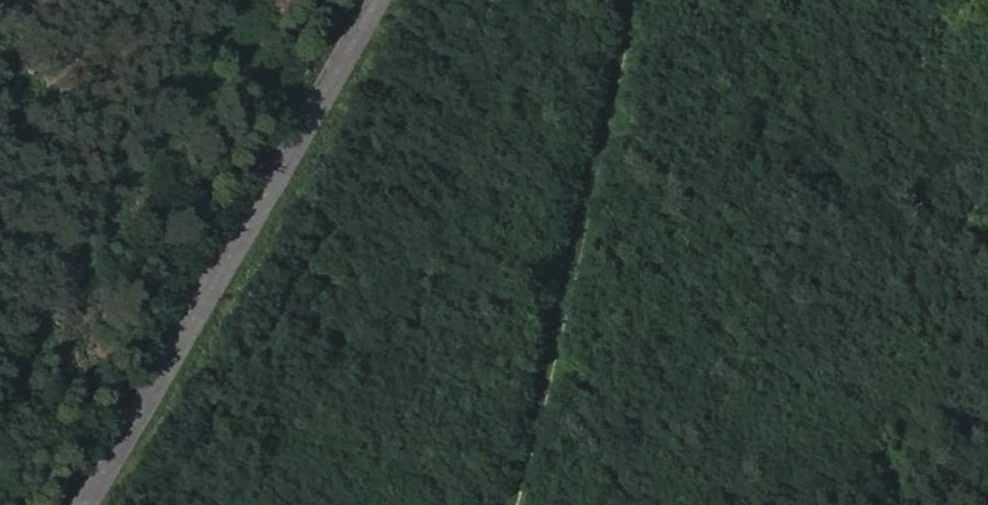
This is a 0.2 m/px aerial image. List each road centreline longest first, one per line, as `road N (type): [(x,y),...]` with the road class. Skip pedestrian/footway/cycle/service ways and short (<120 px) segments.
road 1 (tertiary): [(369,0),(74,504)]
road 2 (track): [(506,504),(620,0)]

